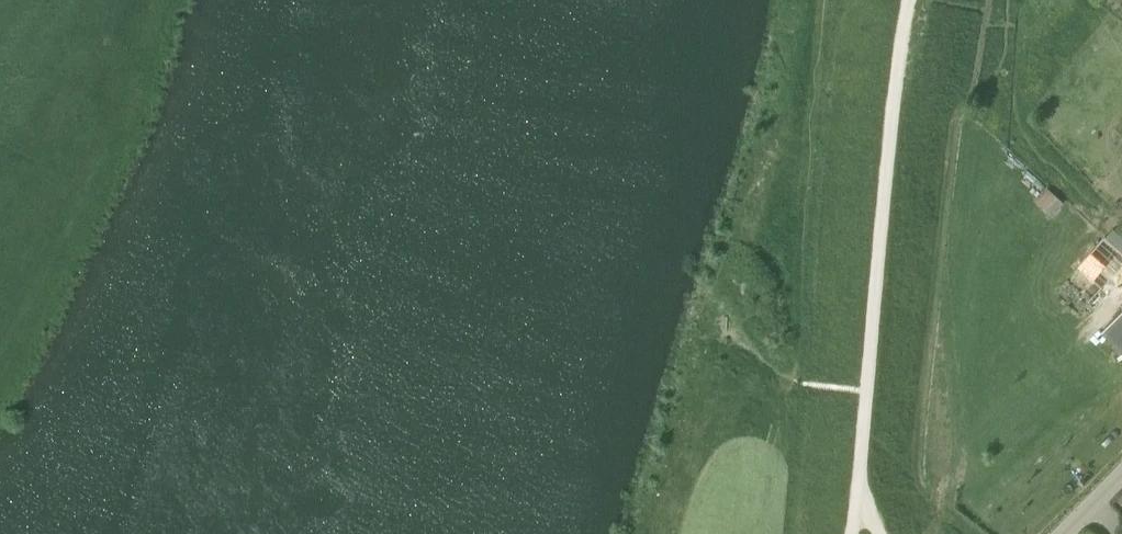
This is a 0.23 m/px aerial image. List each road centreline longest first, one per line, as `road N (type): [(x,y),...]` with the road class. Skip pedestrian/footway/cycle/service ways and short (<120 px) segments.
road 1 (track): [(907,0),(855,516),(876,533)]

